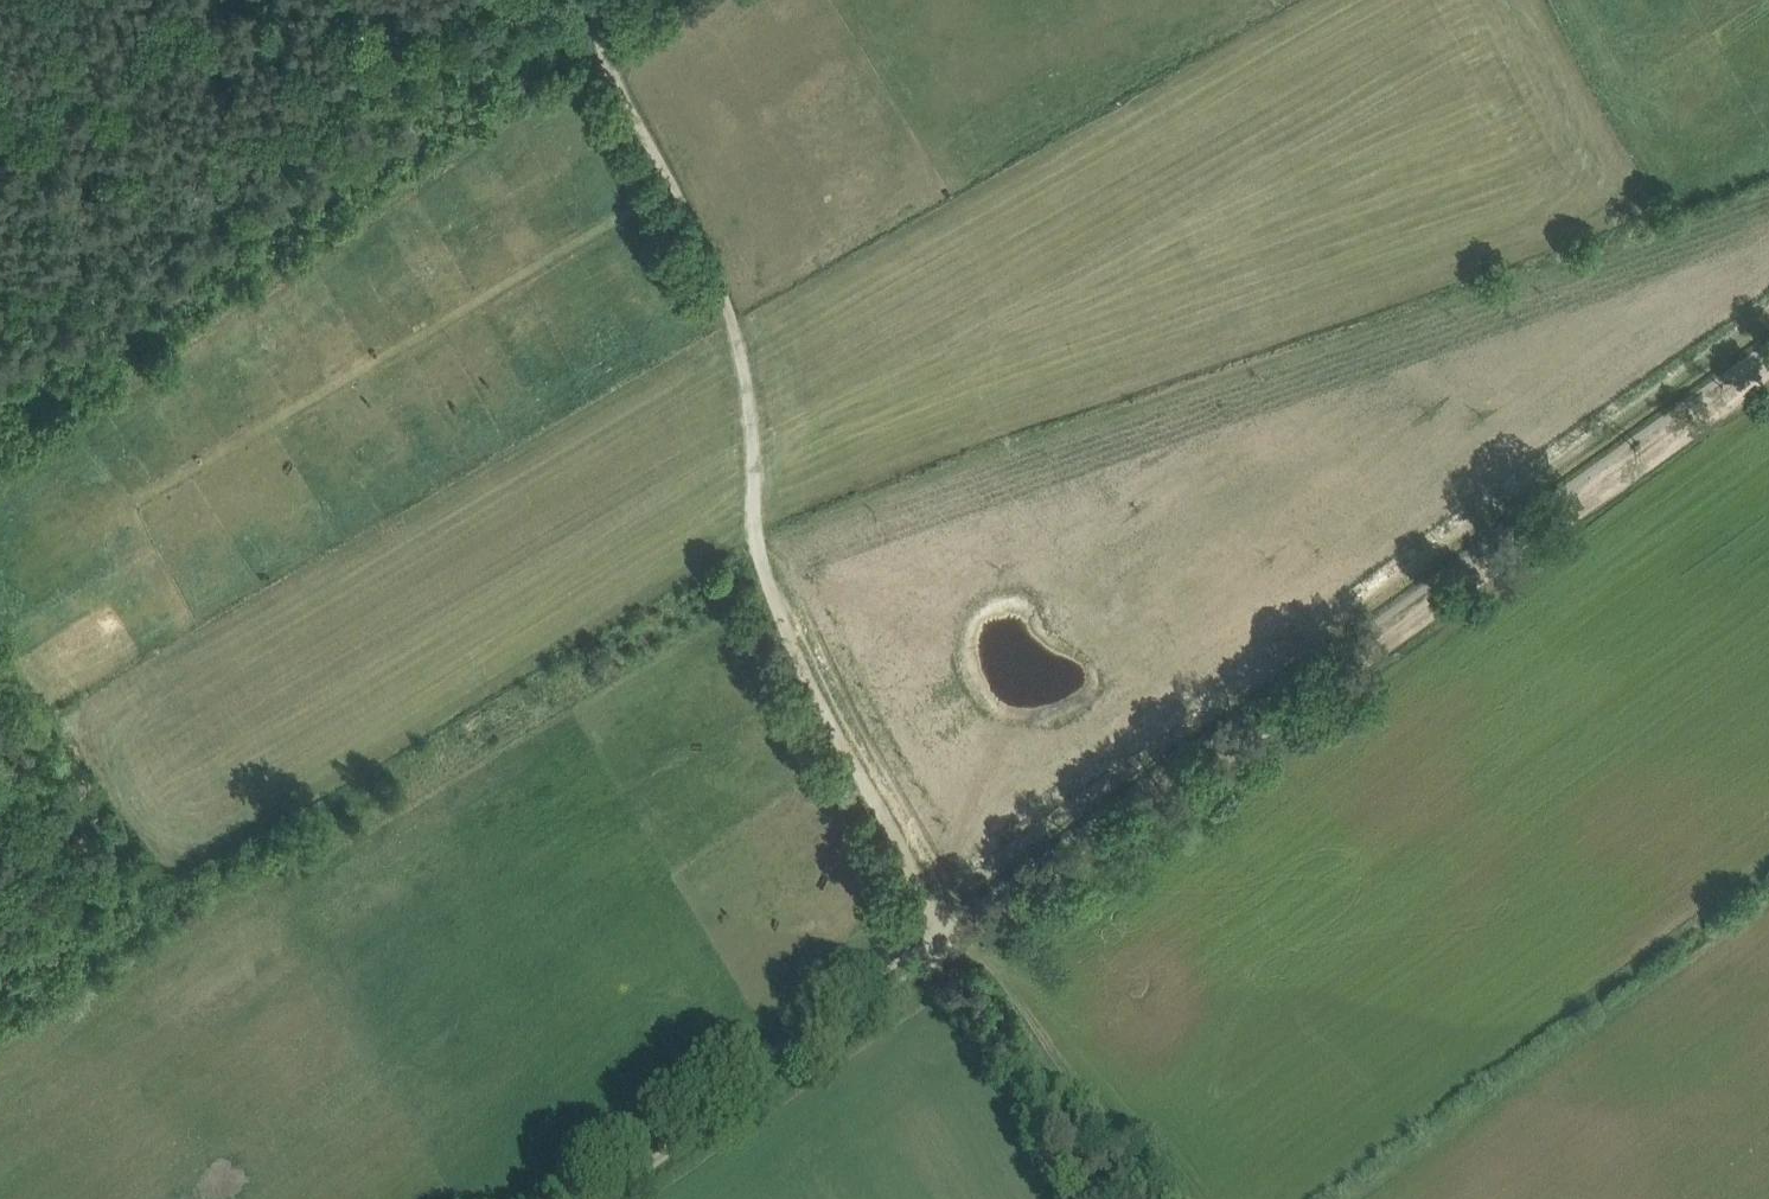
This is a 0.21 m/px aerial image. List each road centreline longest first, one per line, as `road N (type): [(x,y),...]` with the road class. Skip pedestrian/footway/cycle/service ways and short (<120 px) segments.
road 1 (track): [(972,934),(1768,368)]
road 2 (track): [(939,936),(809,671),(768,568),(733,308),(609,56)]
road 3 (track): [(592,1198),(949,950)]

